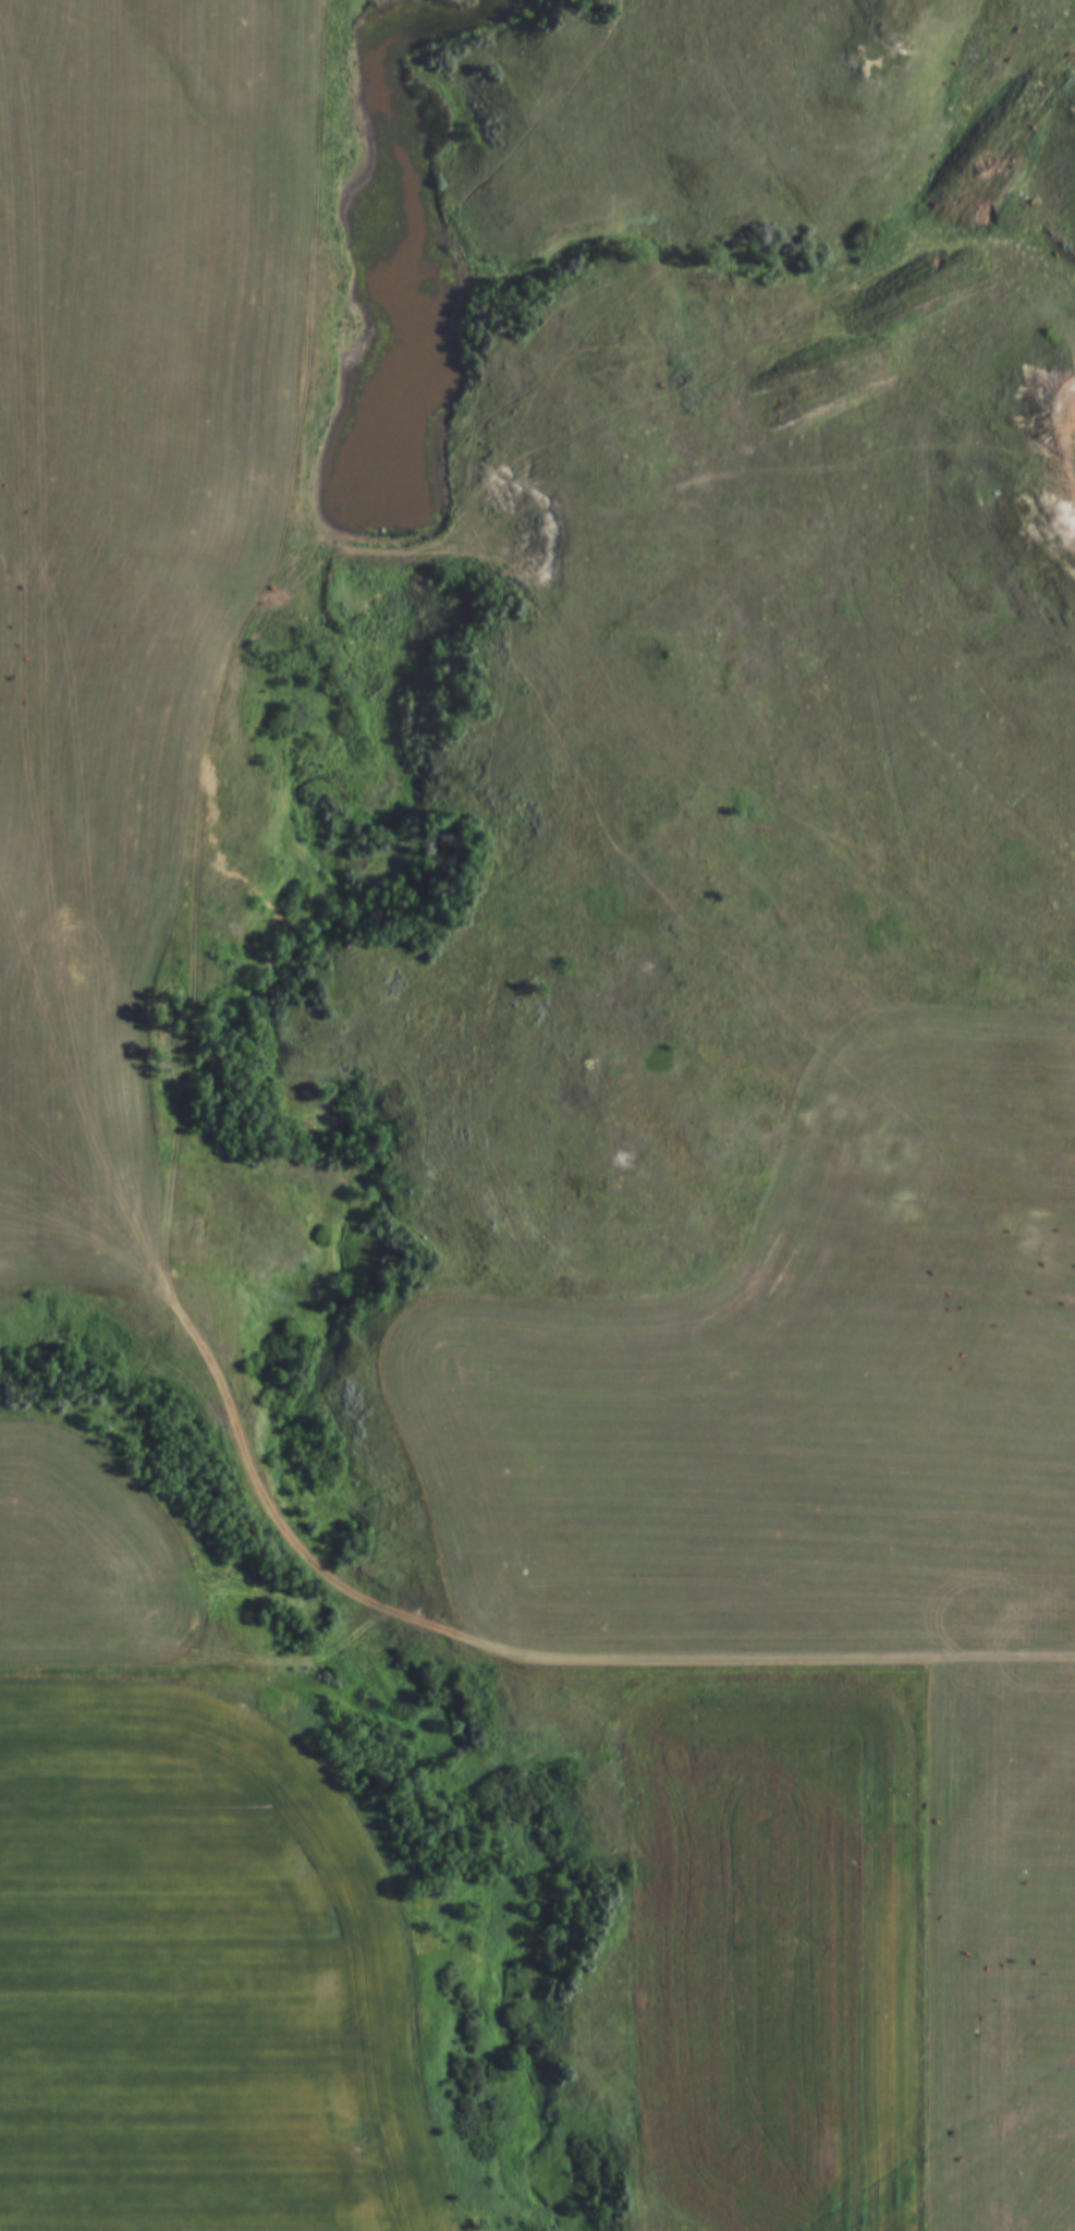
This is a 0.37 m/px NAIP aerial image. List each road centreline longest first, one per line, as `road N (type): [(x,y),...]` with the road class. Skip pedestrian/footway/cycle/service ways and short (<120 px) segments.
road 1 (residential): [(1074,1675),(817,1671),(563,1686),(524,1678),(338,1584),(302,1560),(262,1504),(228,1389),(176,1305),(161,1260),(221,679),(236,641),(289,572),(273,134),(280,0)]
road 2 (residential): [(1074,557),(789,560)]

